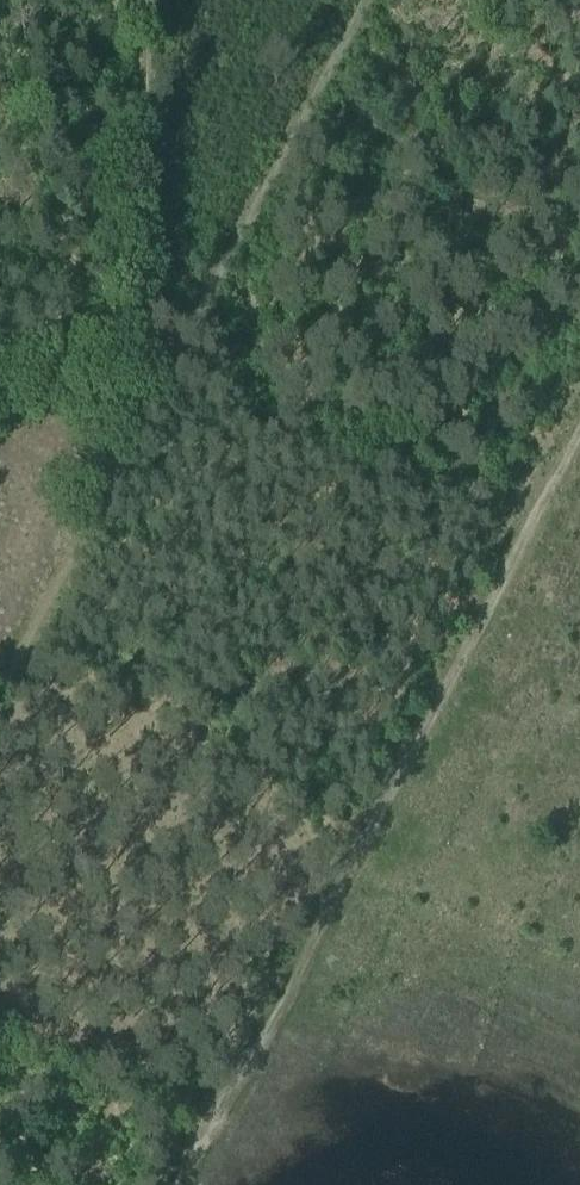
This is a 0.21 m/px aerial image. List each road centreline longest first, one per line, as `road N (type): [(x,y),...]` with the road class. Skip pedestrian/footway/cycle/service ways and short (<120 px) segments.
road 1 (track): [(219,1121),(579,430)]
road 2 (track): [(170,363),(362,0)]
road 3 (track): [(121,377),(144,325),(147,0)]
road 4 (track): [(170,363),(0,692)]
road 5 (track): [(0,1031),(219,1121),(186,1184)]
road 6 (track): [(0,413),(170,363)]

